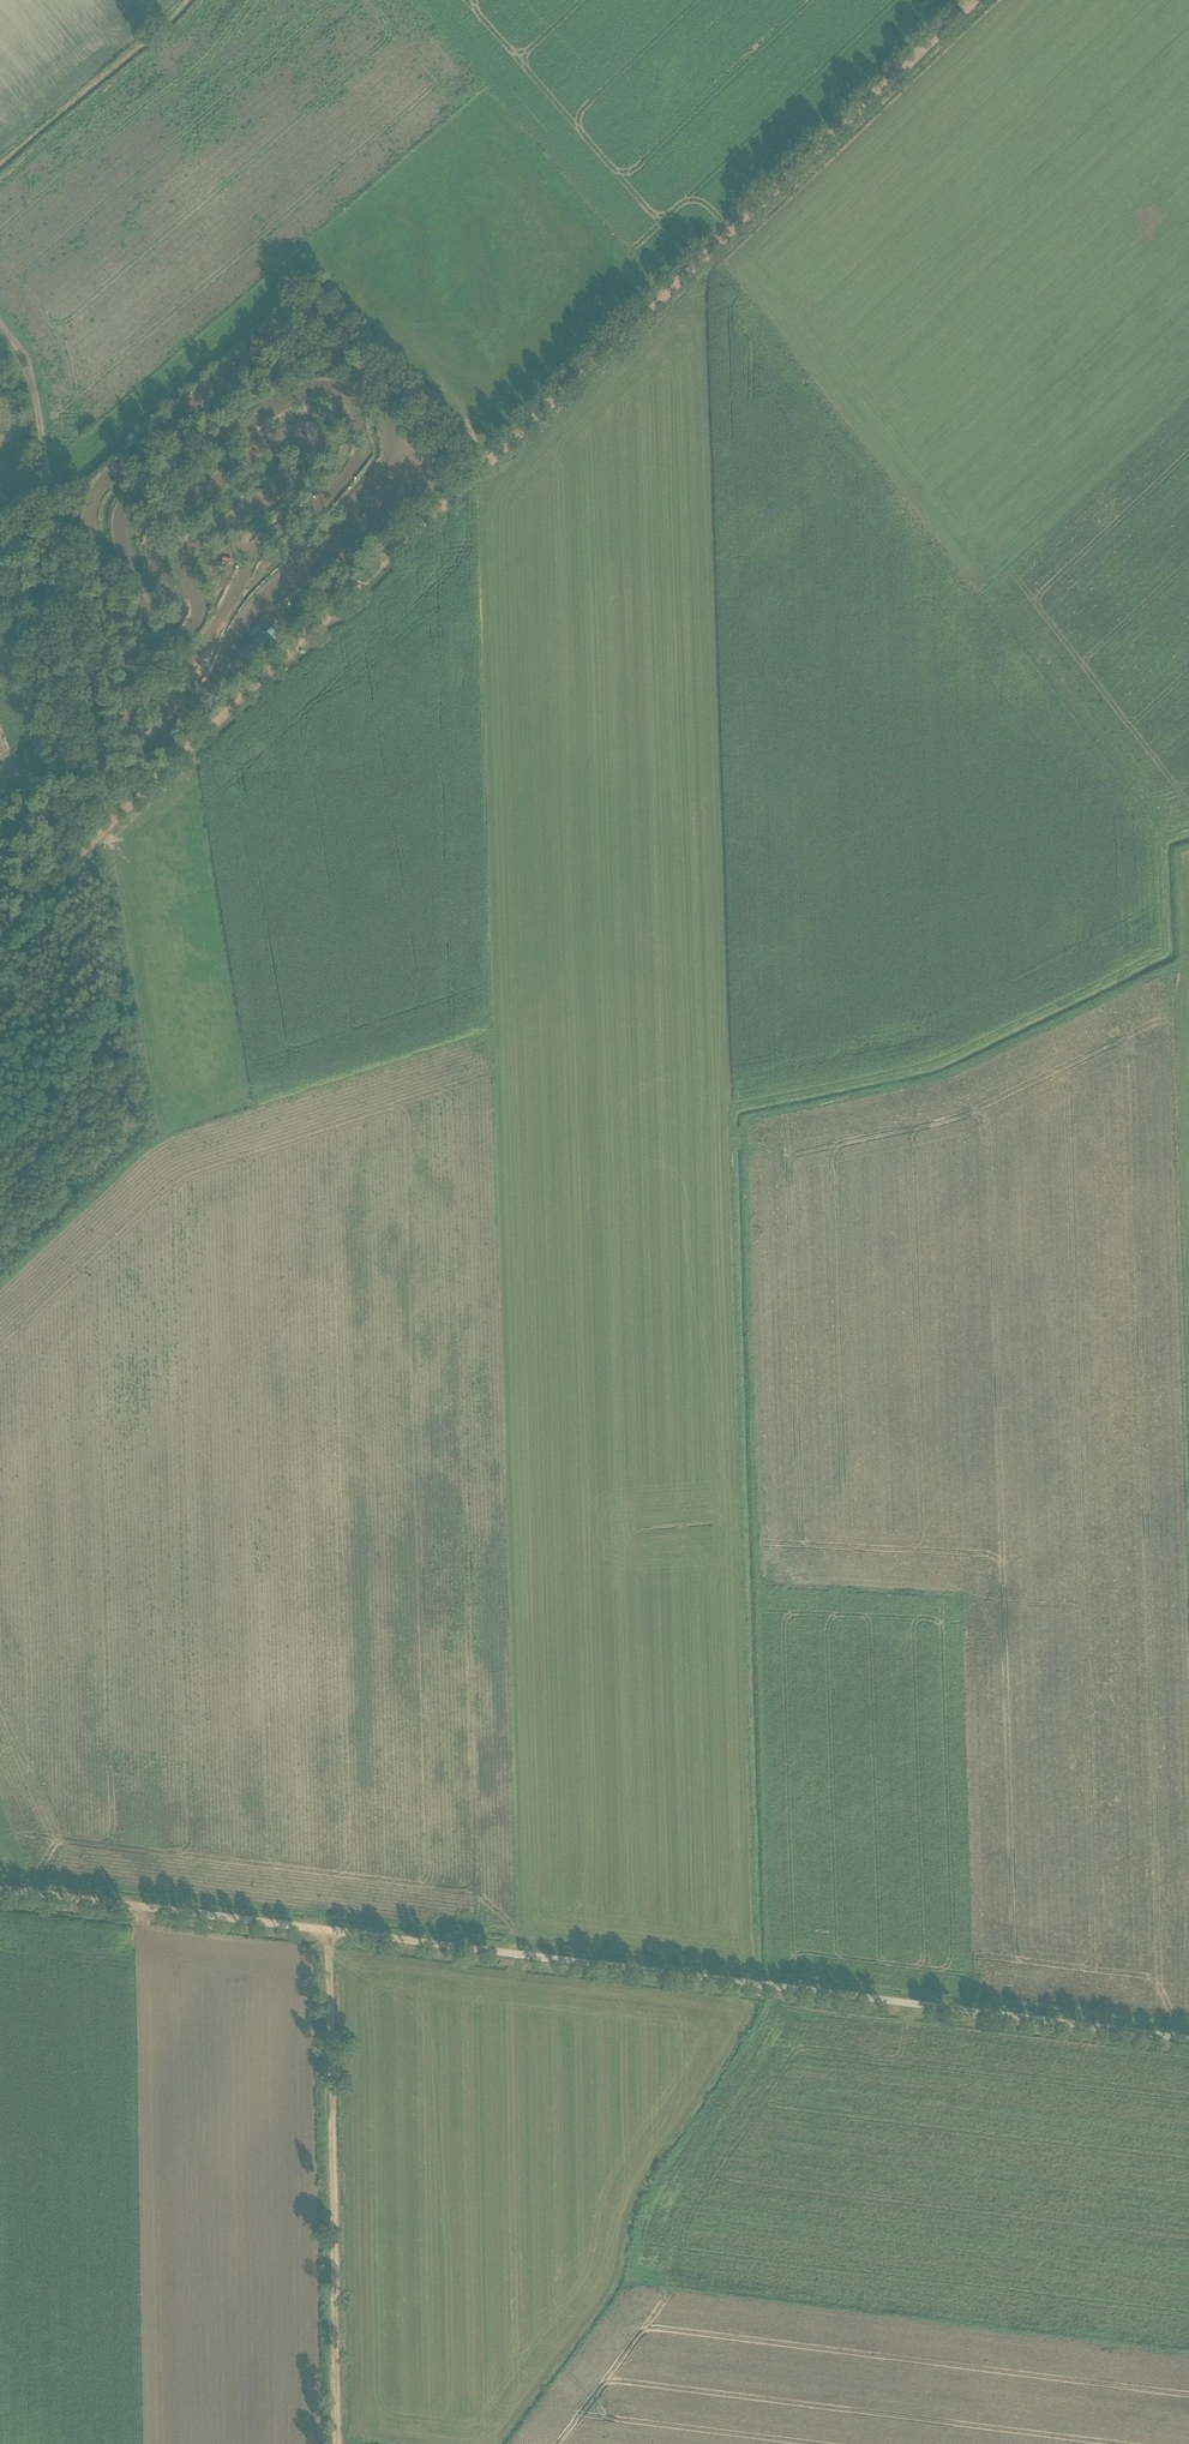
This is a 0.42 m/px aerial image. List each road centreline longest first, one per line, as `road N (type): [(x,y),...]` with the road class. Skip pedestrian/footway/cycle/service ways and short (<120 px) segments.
road 1 (unclassified): [(1188,2040),(0,1888)]
road 2 (track): [(978,0),(114,821)]
road 3 (track): [(338,2443),(326,1930)]
road 4 (track): [(0,325),(32,385),(114,821)]
road 5 (track): [(114,821),(0,929)]

